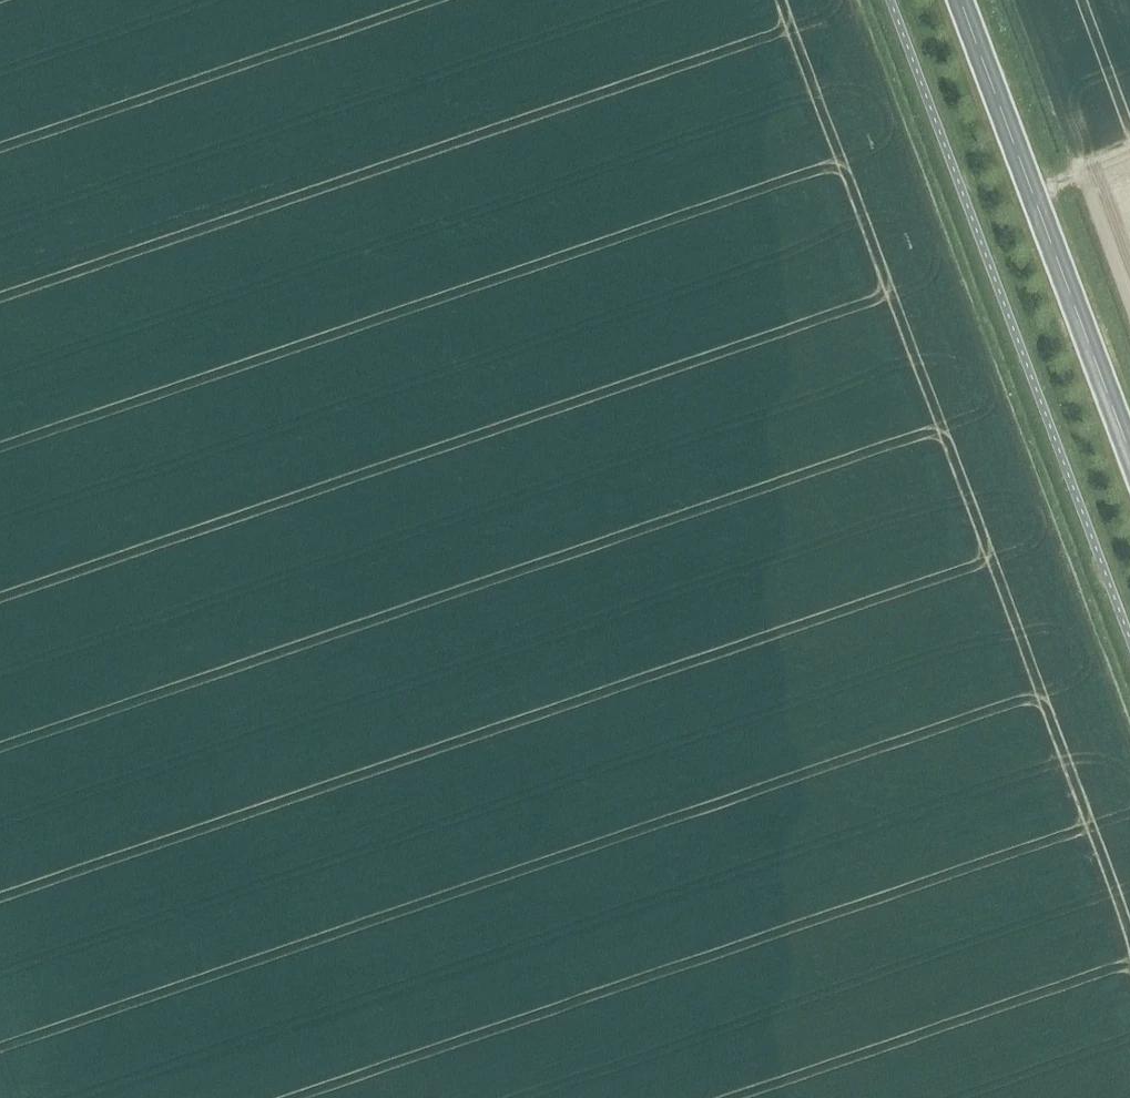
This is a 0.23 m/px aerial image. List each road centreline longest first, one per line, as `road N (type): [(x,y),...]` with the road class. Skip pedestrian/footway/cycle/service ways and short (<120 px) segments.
road 1 (primary): [(1129,456),(959,0)]

